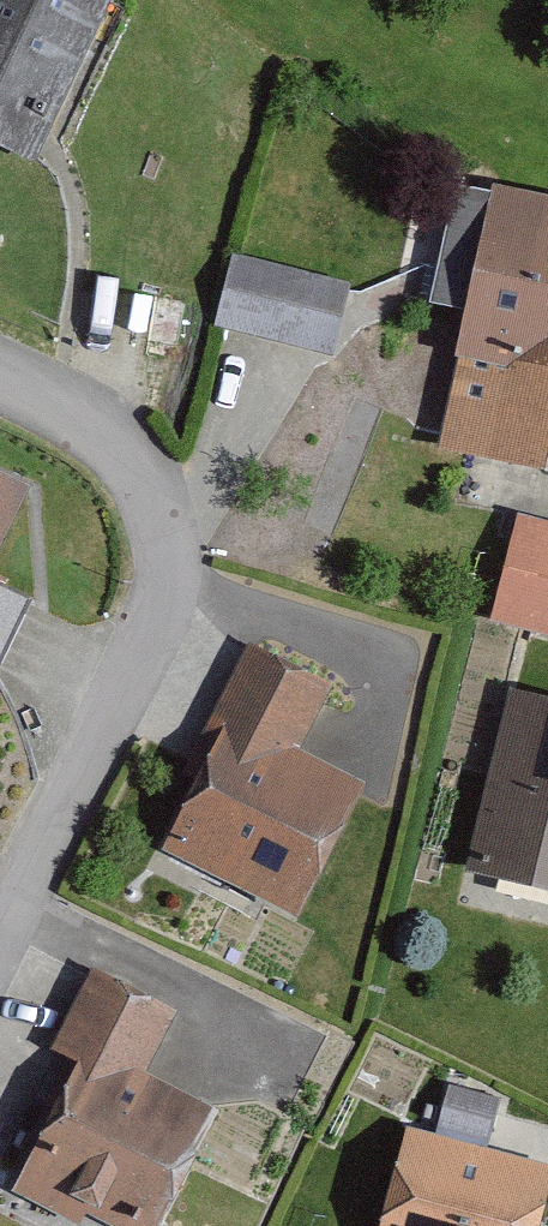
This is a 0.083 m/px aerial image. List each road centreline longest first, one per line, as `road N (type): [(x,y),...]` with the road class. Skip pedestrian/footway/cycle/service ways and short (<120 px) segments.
road 1 (residential): [(0,934),(143,636),(166,539),(135,453),(75,406),(0,370)]

